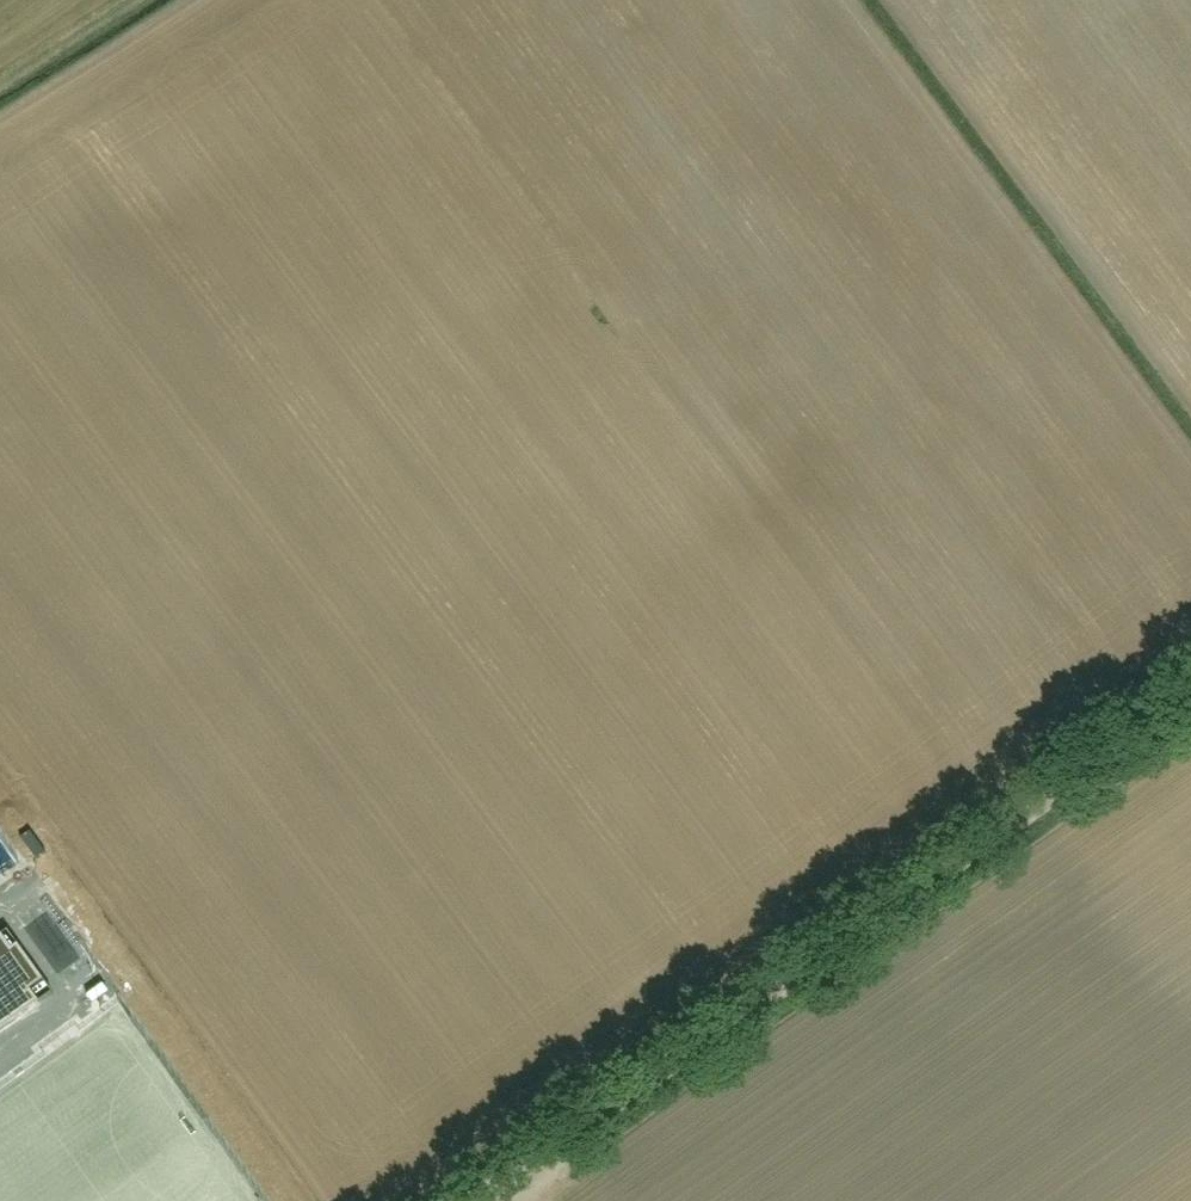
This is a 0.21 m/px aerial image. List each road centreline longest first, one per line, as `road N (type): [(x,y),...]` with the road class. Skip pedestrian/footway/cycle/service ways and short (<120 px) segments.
road 1 (residential): [(339,453),(543,739),(1041,388)]
road 2 (unclassified): [(505,1182),(1190,696)]
road 3 (residential): [(339,453),(515,251),(537,241),(673,250),(870,296),(1013,356),(1041,388)]
road 4 (residential): [(142,674),(505,1182)]
road 5 (residential): [(0,378),(203,178),(338,0)]
road 6 (residential): [(895,0),(1063,58),(1190,121)]
road 7 (residential): [(1110,1200),(927,947)]
road 8 (residential): [(142,674),(339,453)]
road 9 (residential): [(0,485),(142,674)]
road 10 (residential): [(1041,388),(1190,280)]

